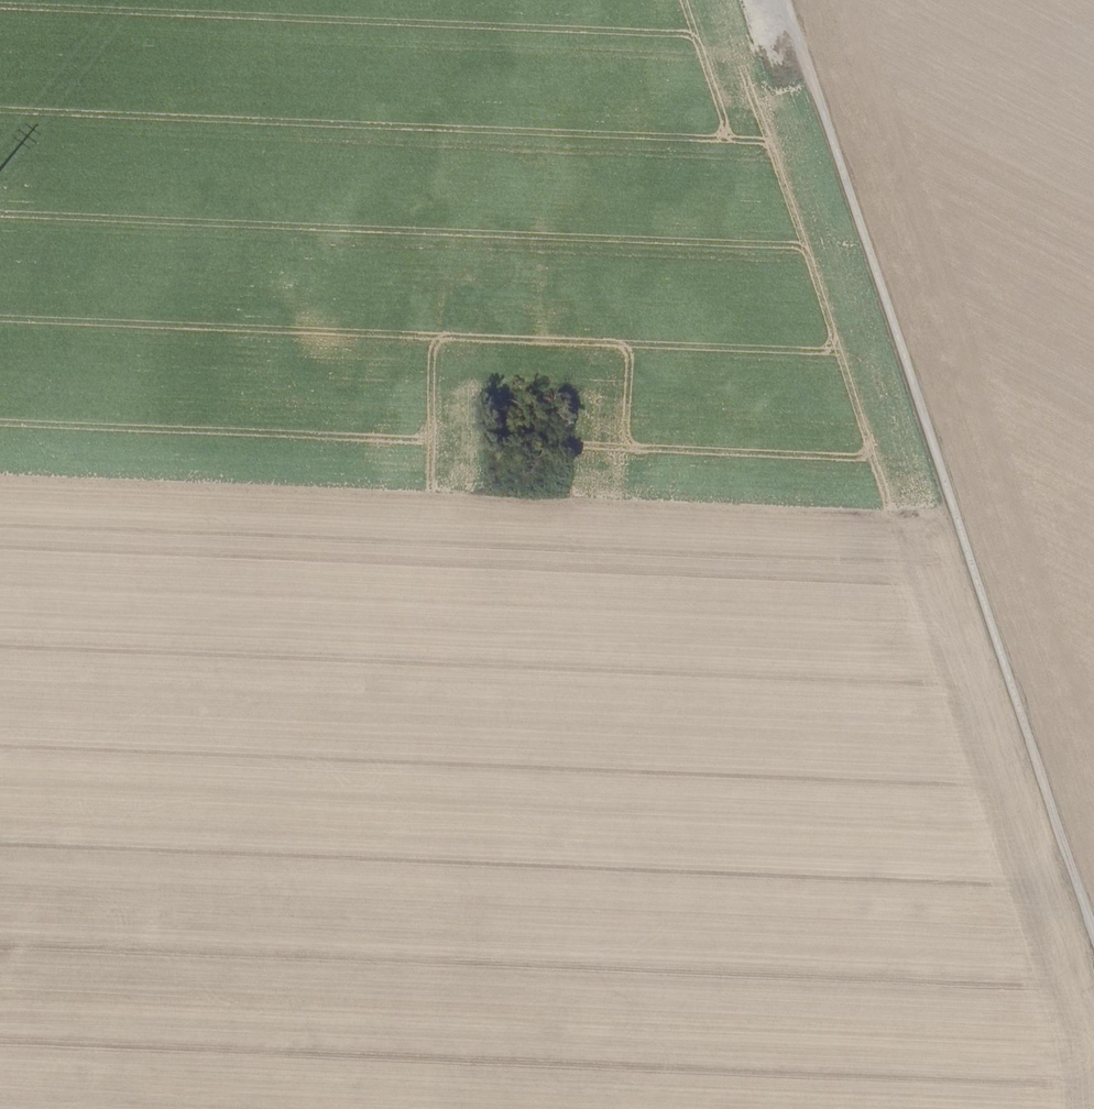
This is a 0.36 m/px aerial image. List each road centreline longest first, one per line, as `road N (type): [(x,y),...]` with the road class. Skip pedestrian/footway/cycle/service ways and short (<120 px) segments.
road 1 (track): [(1093,939),(788,0)]

